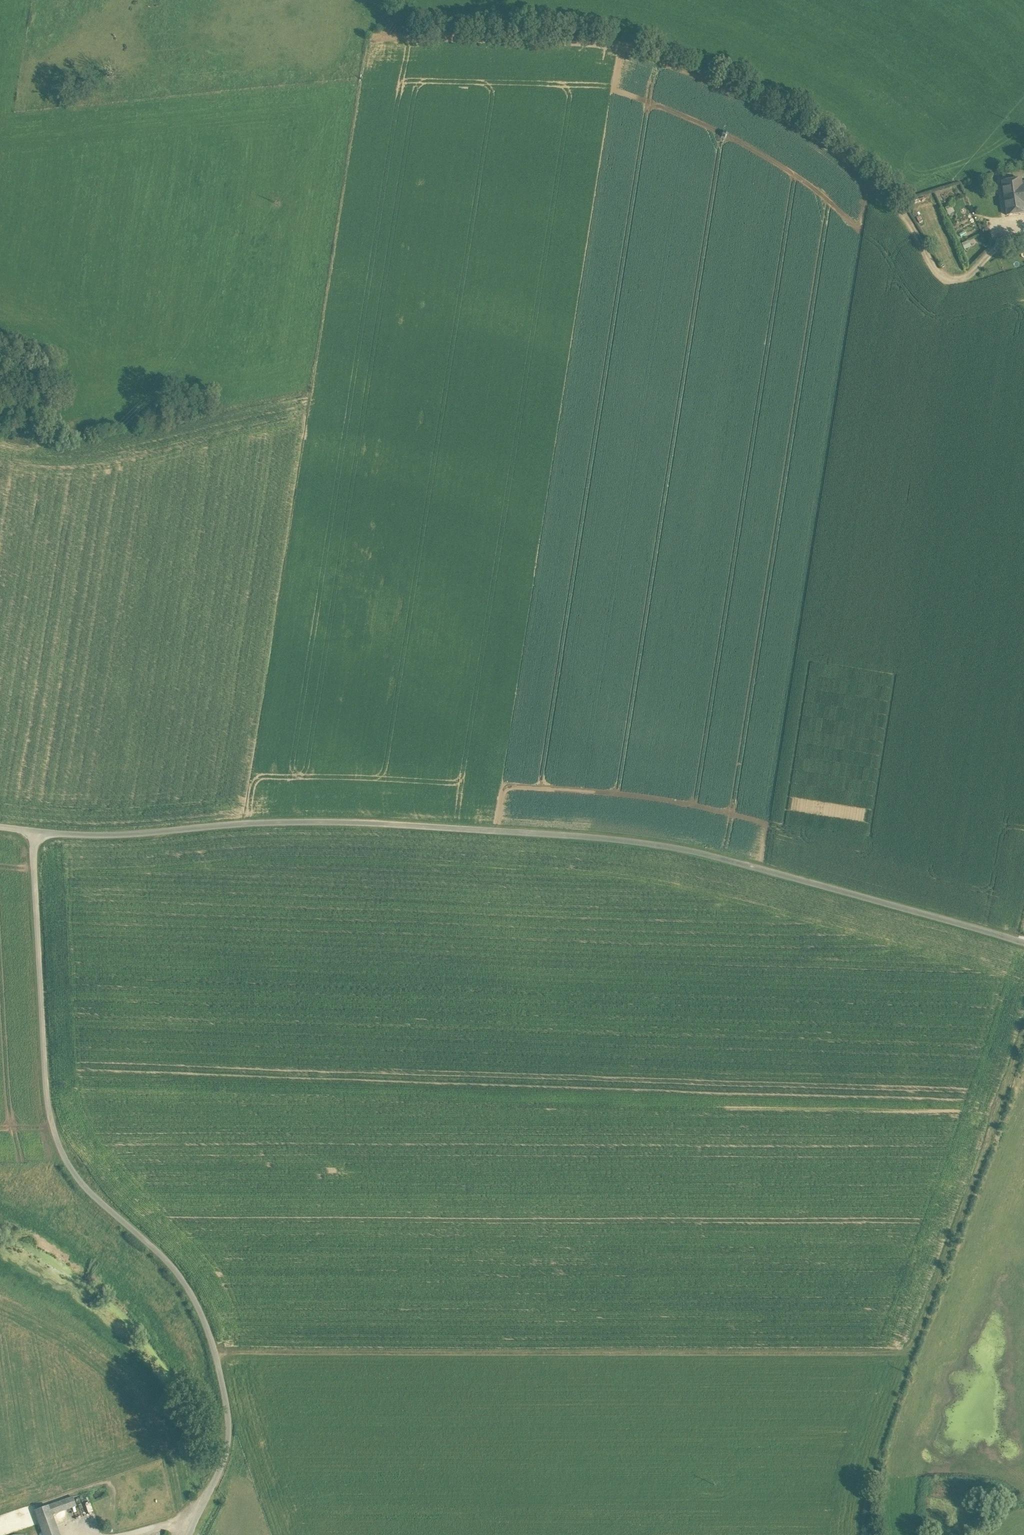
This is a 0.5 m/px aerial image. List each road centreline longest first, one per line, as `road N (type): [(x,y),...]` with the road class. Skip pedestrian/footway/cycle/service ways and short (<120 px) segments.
road 1 (unclassified): [(36,833),(283,822),(613,837),(798,871),(1023,940)]
road 2 (unclassified): [(36,833),(53,1127),(70,1167),(158,1251),(206,1326),(233,1423),(204,1507)]
road 3 (track): [(217,1356),(915,1353)]
road 4 (track): [(1023,1047),(915,1353)]

